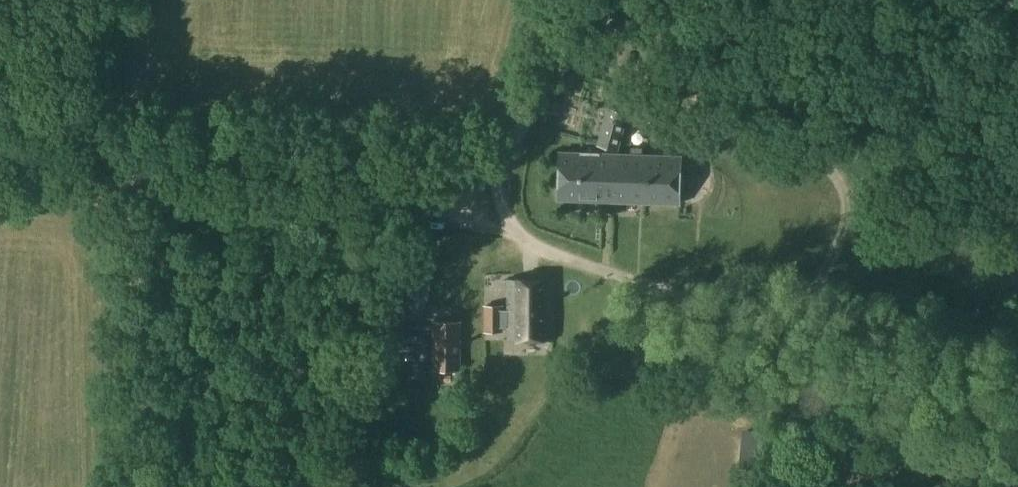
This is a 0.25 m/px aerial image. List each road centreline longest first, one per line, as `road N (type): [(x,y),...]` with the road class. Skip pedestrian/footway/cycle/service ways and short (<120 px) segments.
road 1 (track): [(497,176),(506,212),(567,255),(1017,411)]
road 2 (track): [(559,0),(541,82),(497,176),(132,155)]
road 3 (track): [(132,155),(139,486)]
road 4 (track): [(132,155),(85,114),(88,0)]
road 5 (track): [(0,151),(132,155)]

